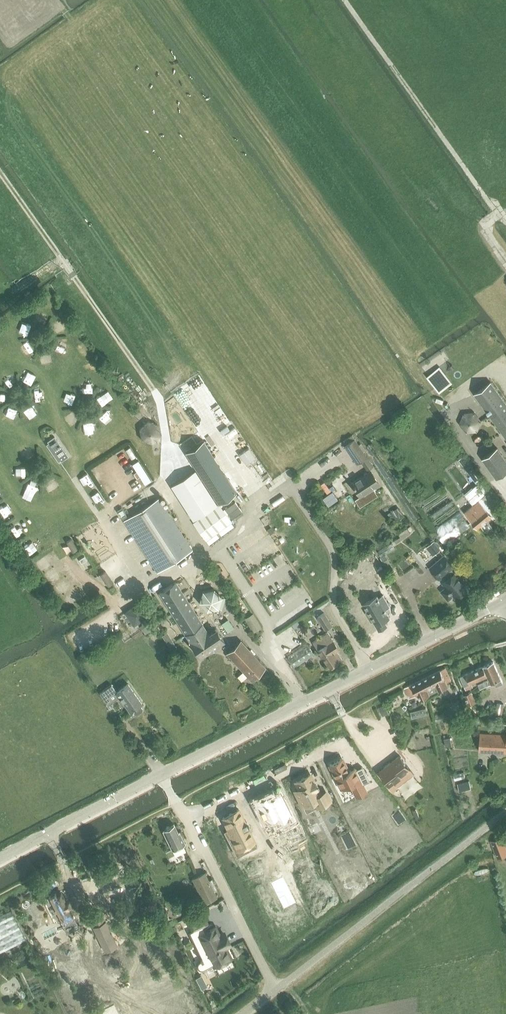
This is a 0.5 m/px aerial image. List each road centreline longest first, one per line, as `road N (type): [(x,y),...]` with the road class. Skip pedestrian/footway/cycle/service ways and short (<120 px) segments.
road 1 (secondary): [(159,775),(502,603)]
road 2 (track): [(162,485),(161,403),(0,175)]
road 3 (track): [(505,255),(483,224),(498,213),(346,0)]
road 4 (unclassified): [(159,775),(275,990)]
road 5 (secondary): [(0,859),(159,775)]

